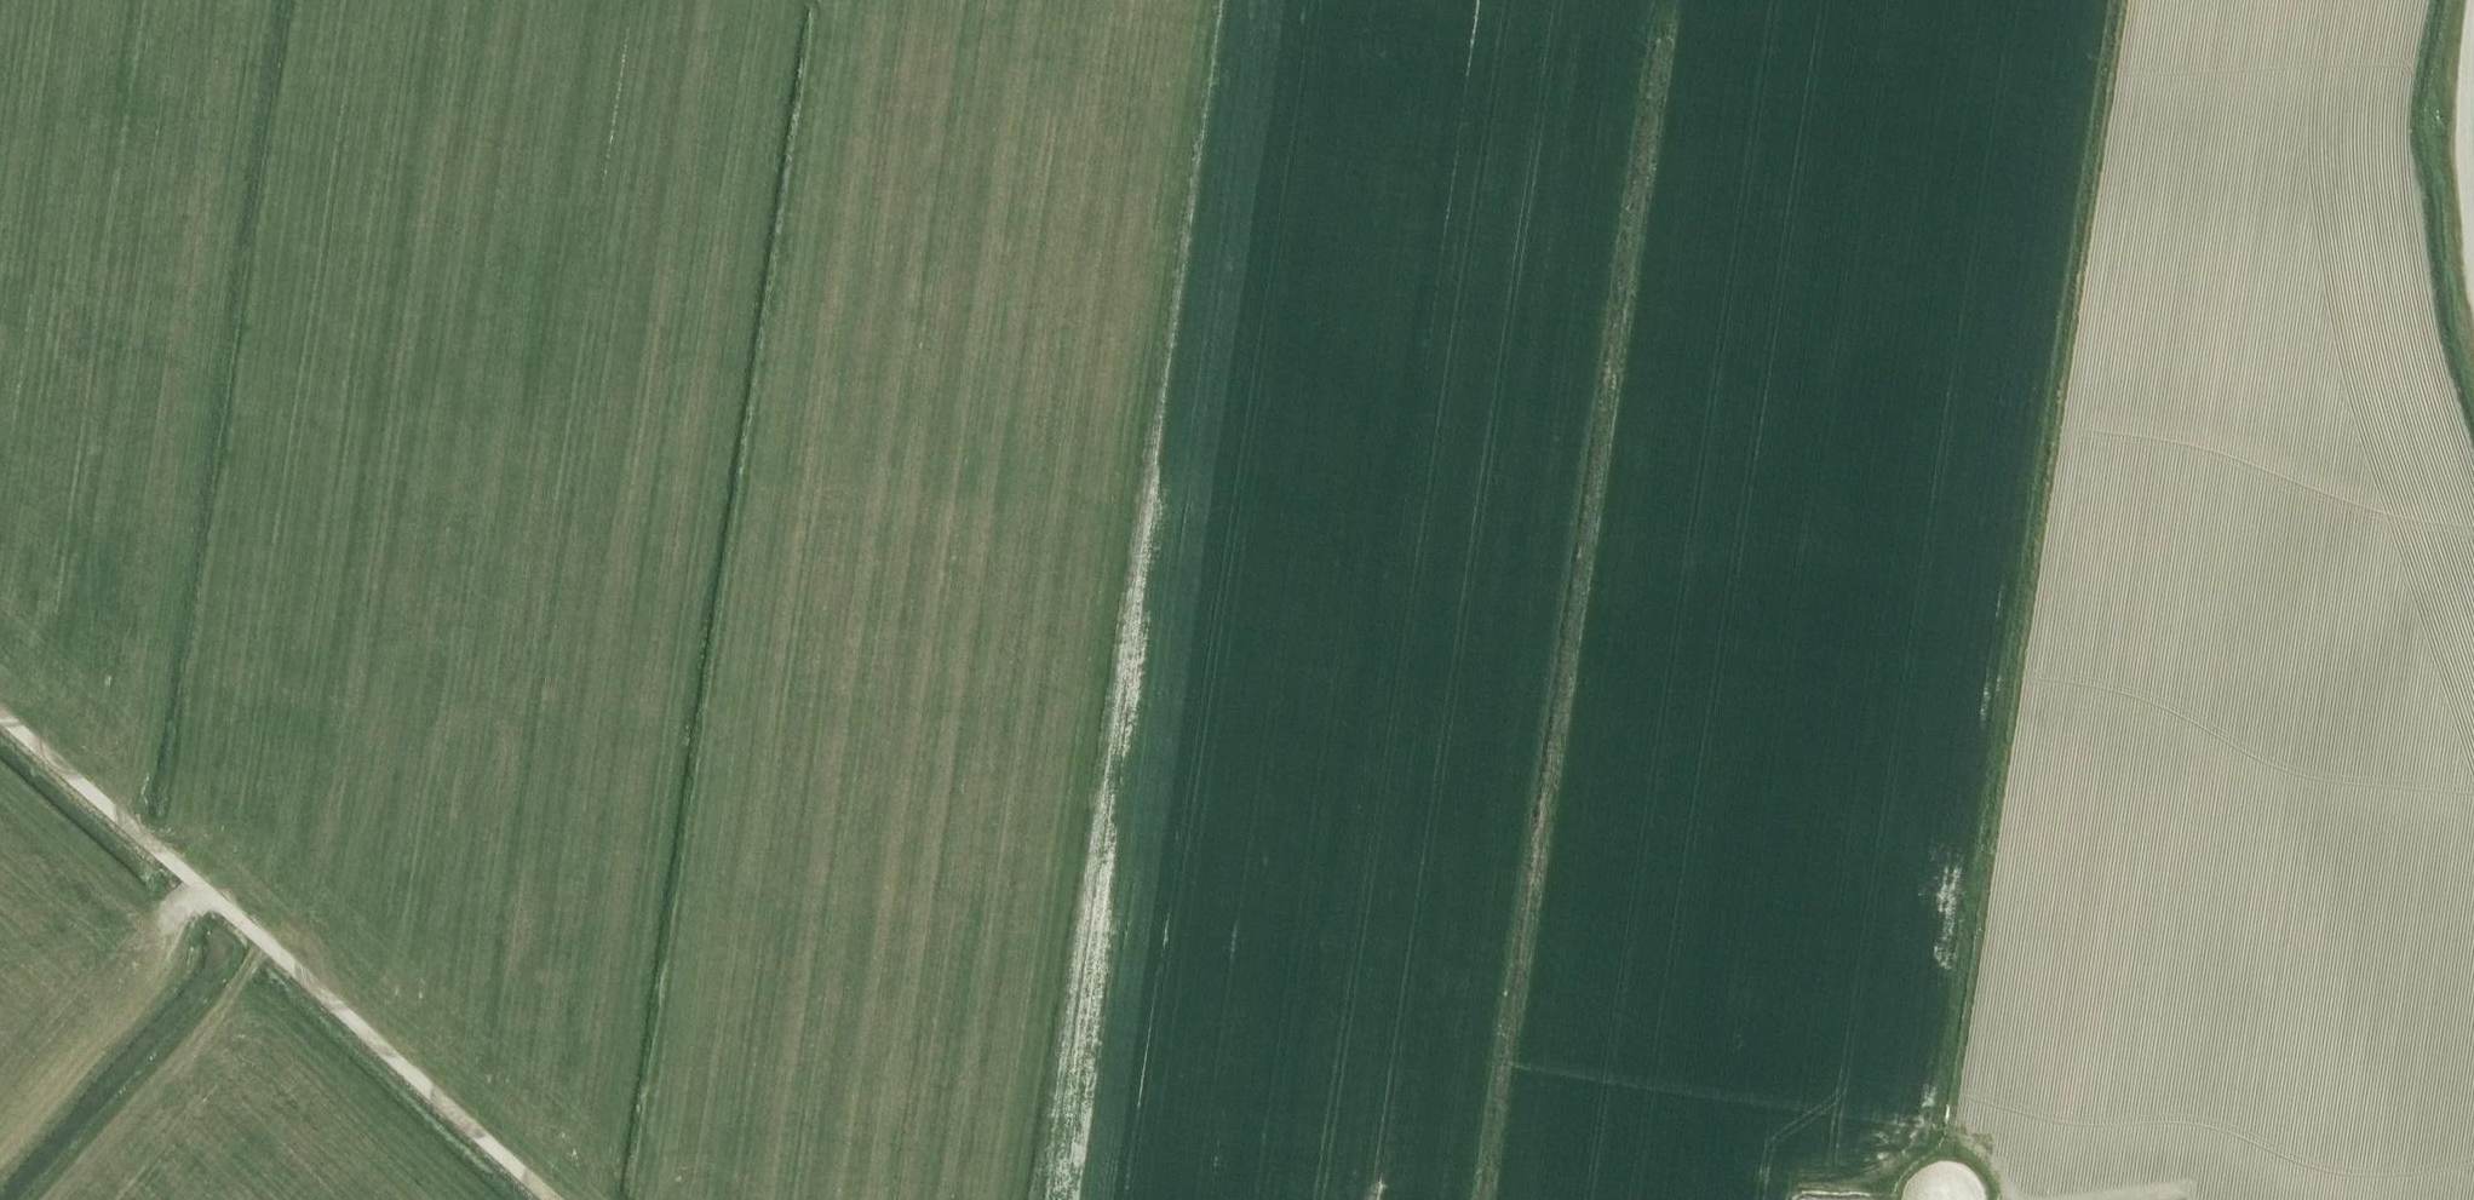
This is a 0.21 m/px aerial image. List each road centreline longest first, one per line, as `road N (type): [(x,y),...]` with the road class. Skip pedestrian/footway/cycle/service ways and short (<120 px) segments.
road 1 (track): [(552,1199),(0,715)]
road 2 (unclassified): [(2473,248),(2464,151),(2473,13)]

